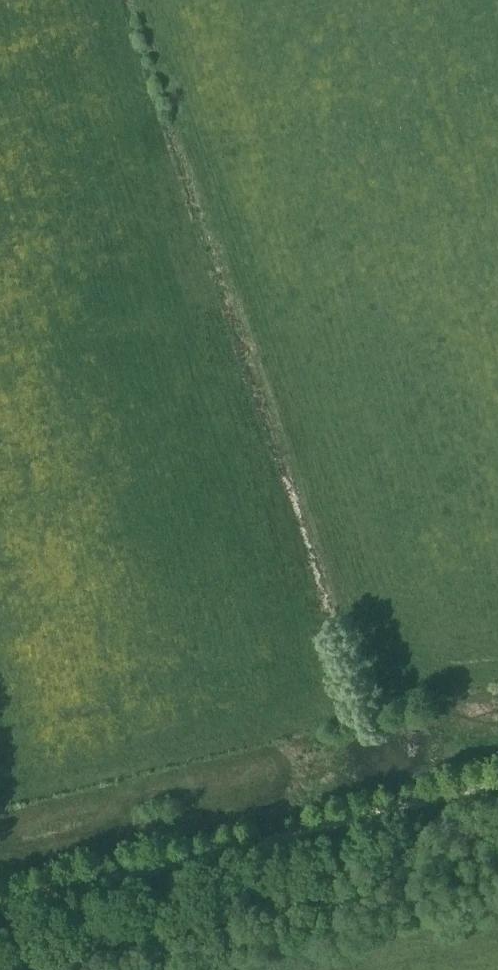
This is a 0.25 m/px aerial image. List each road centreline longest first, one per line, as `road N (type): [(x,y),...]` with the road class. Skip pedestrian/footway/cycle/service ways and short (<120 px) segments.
road 1 (track): [(497,784),(0,903)]

